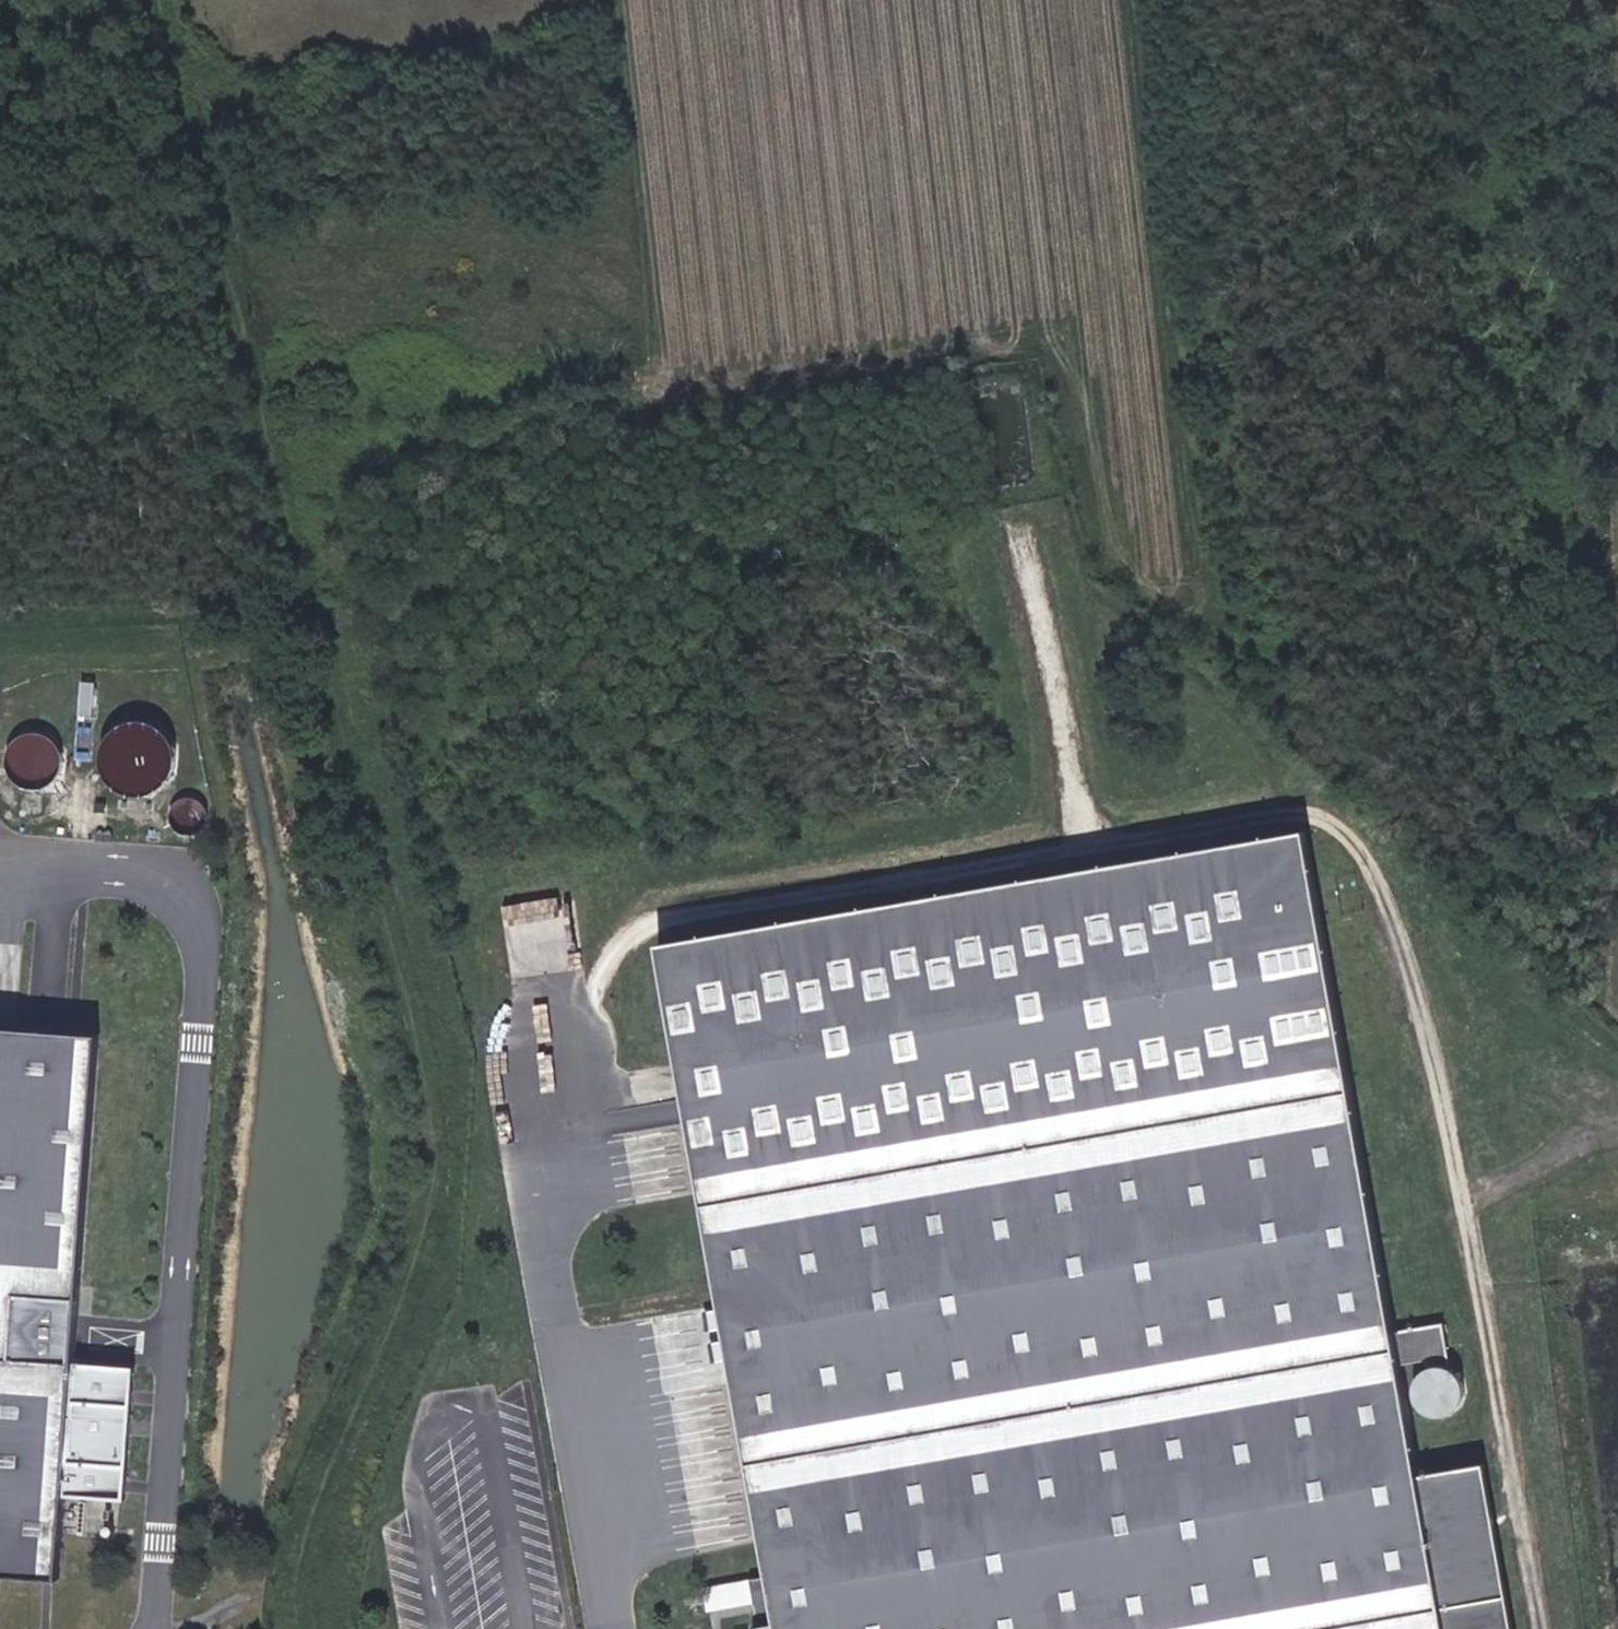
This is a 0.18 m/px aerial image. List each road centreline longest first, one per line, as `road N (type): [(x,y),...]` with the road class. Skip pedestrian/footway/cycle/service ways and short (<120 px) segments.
road 1 (track): [(1542,1628),(1415,972),(1362,854),(1327,820),(1290,814),(656,919),(620,943),(595,985)]
road 2 (track): [(1085,848),(1010,472)]

